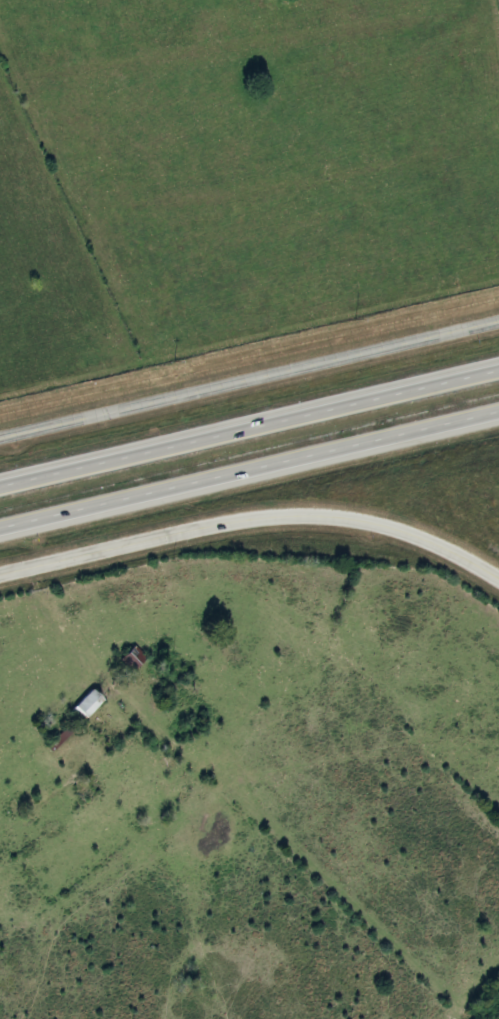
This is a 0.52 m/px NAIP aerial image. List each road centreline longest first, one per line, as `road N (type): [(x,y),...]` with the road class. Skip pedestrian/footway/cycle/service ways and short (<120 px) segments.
road 1 (tertiary): [(0,574),(206,526),(314,515),(391,528),(498,580)]
road 2 (motorway): [(498,369),(0,485)]
road 3 (motorway): [(0,528),(498,412)]
road 4 (tertiary): [(0,433),(498,318)]

